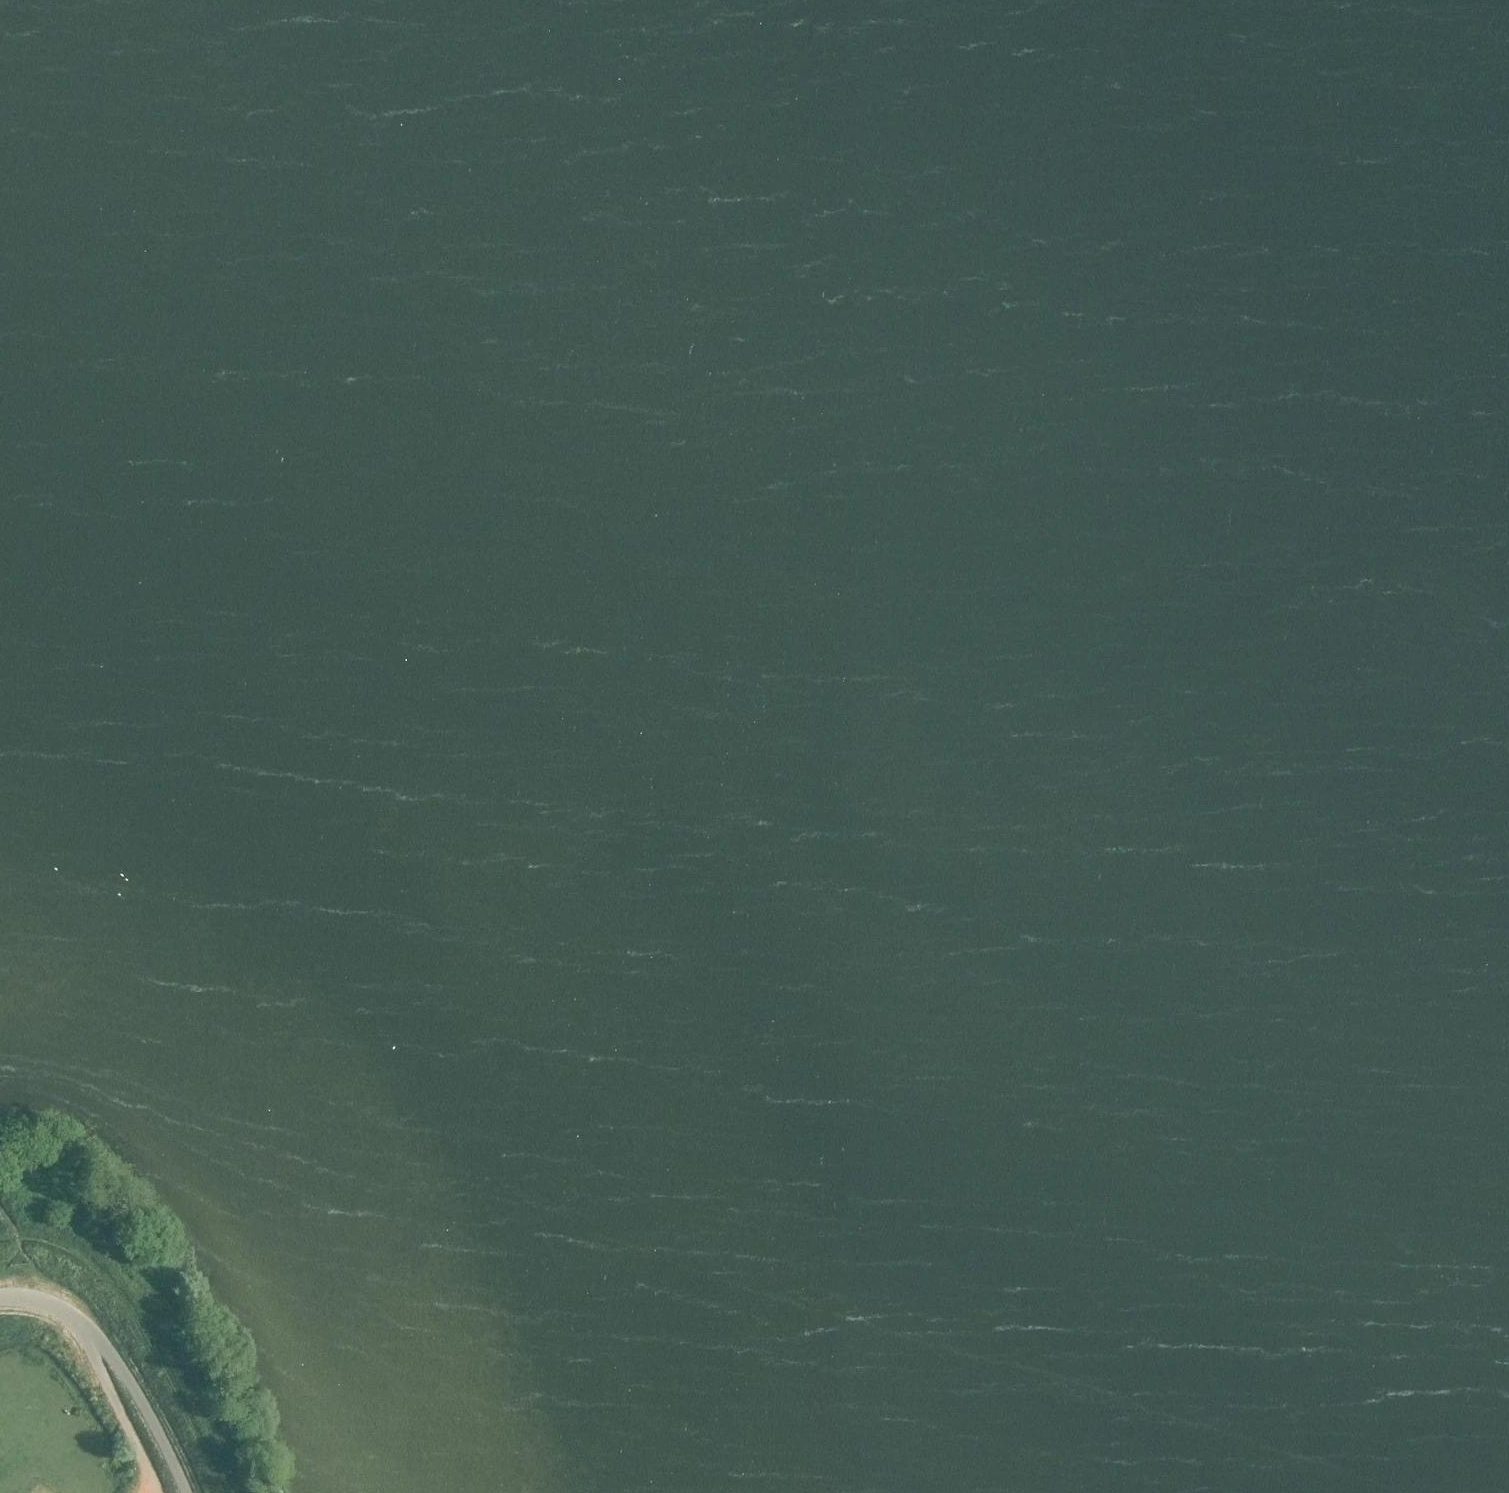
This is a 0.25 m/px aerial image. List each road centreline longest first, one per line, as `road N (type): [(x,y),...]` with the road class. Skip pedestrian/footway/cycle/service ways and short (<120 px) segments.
road 1 (unclassified): [(183,1492),(120,1369),(70,1317),(21,1296),(0,1299)]

